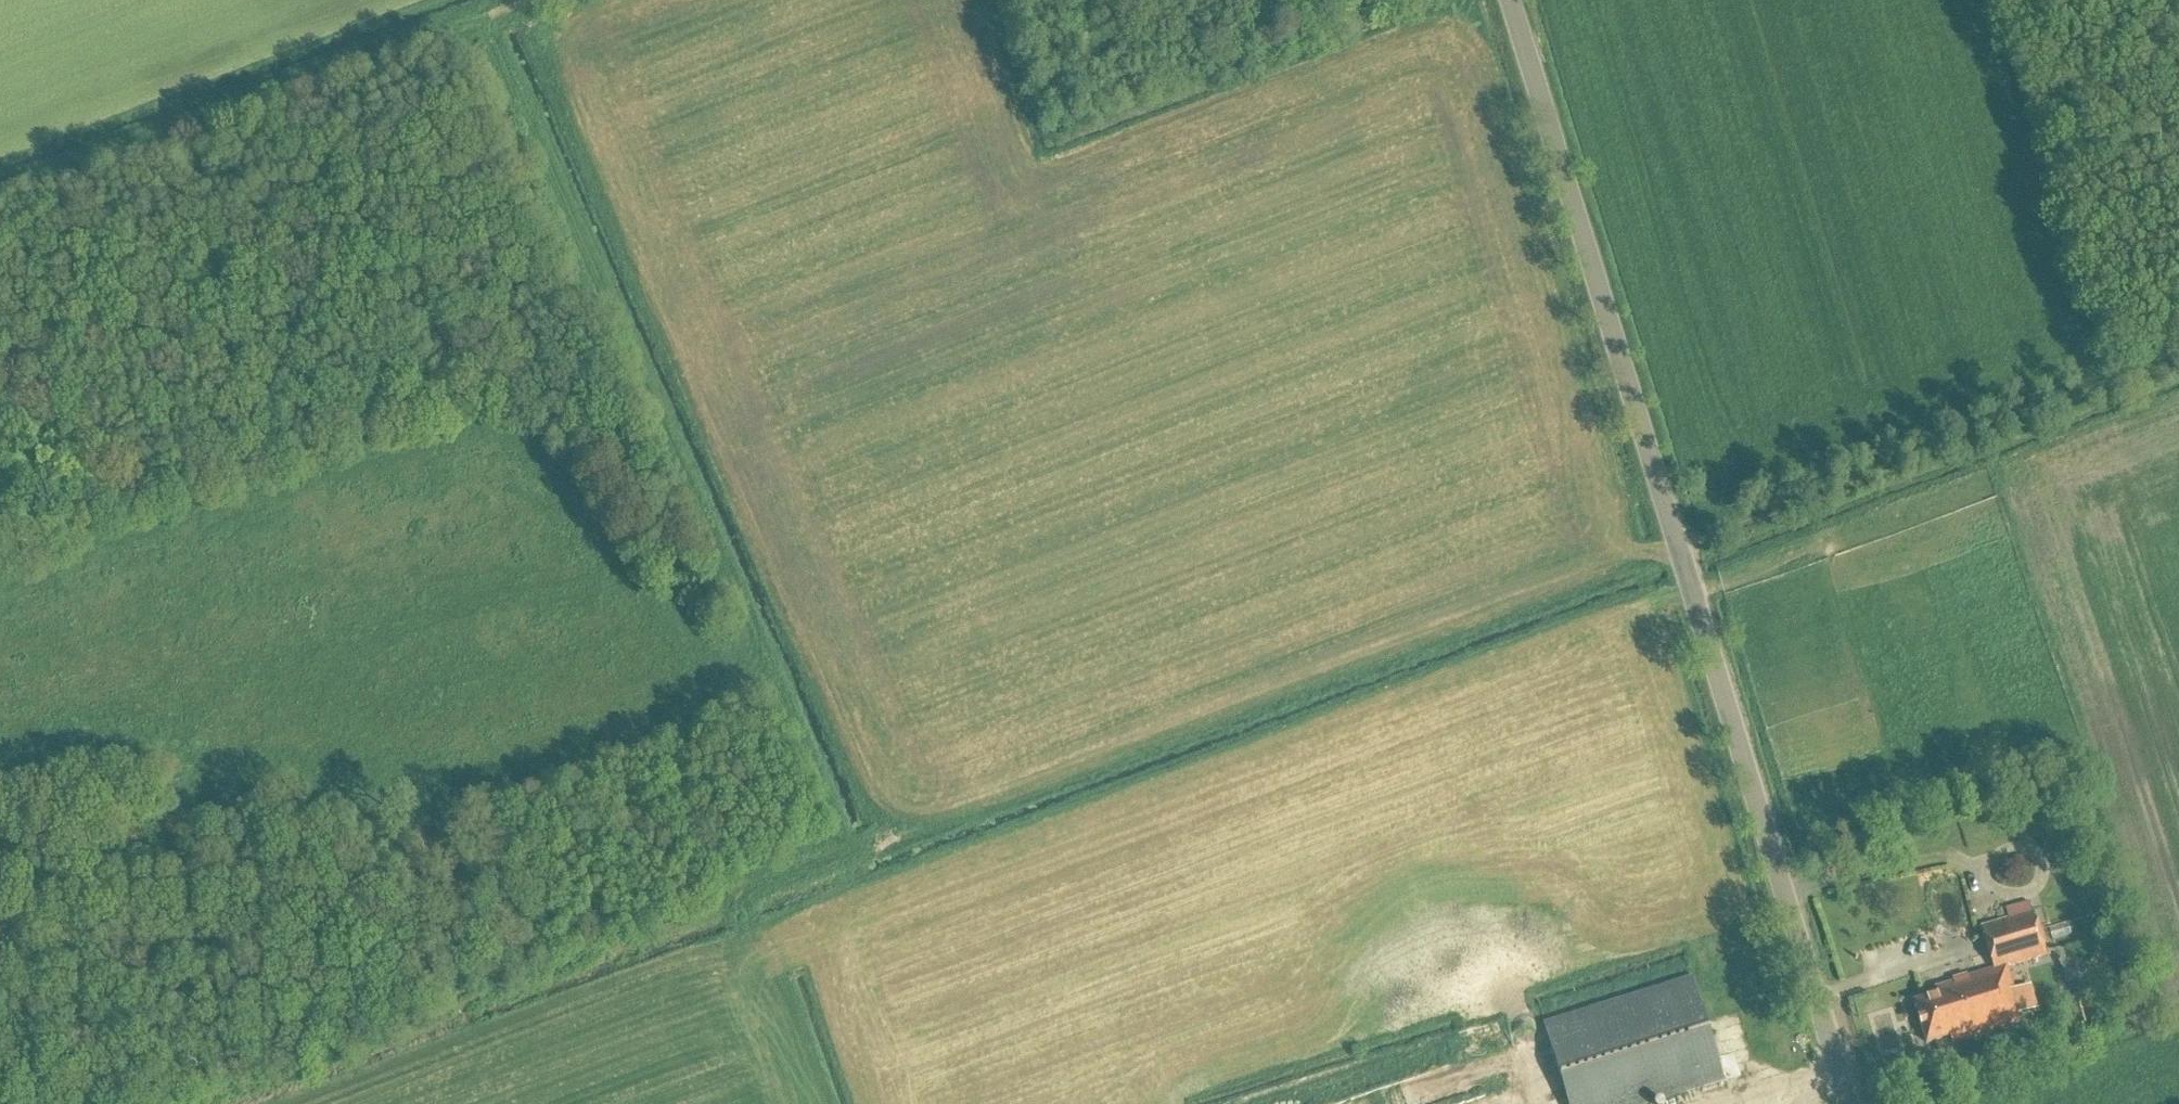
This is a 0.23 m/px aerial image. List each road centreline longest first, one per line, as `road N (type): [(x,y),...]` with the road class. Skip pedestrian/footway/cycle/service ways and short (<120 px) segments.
road 1 (track): [(466,20),(841,833),(838,847),(741,897),(813,1103)]
road 2 (tertiary): [(1848,1103),(1511,0)]
road 3 (track): [(524,0),(0,191)]

